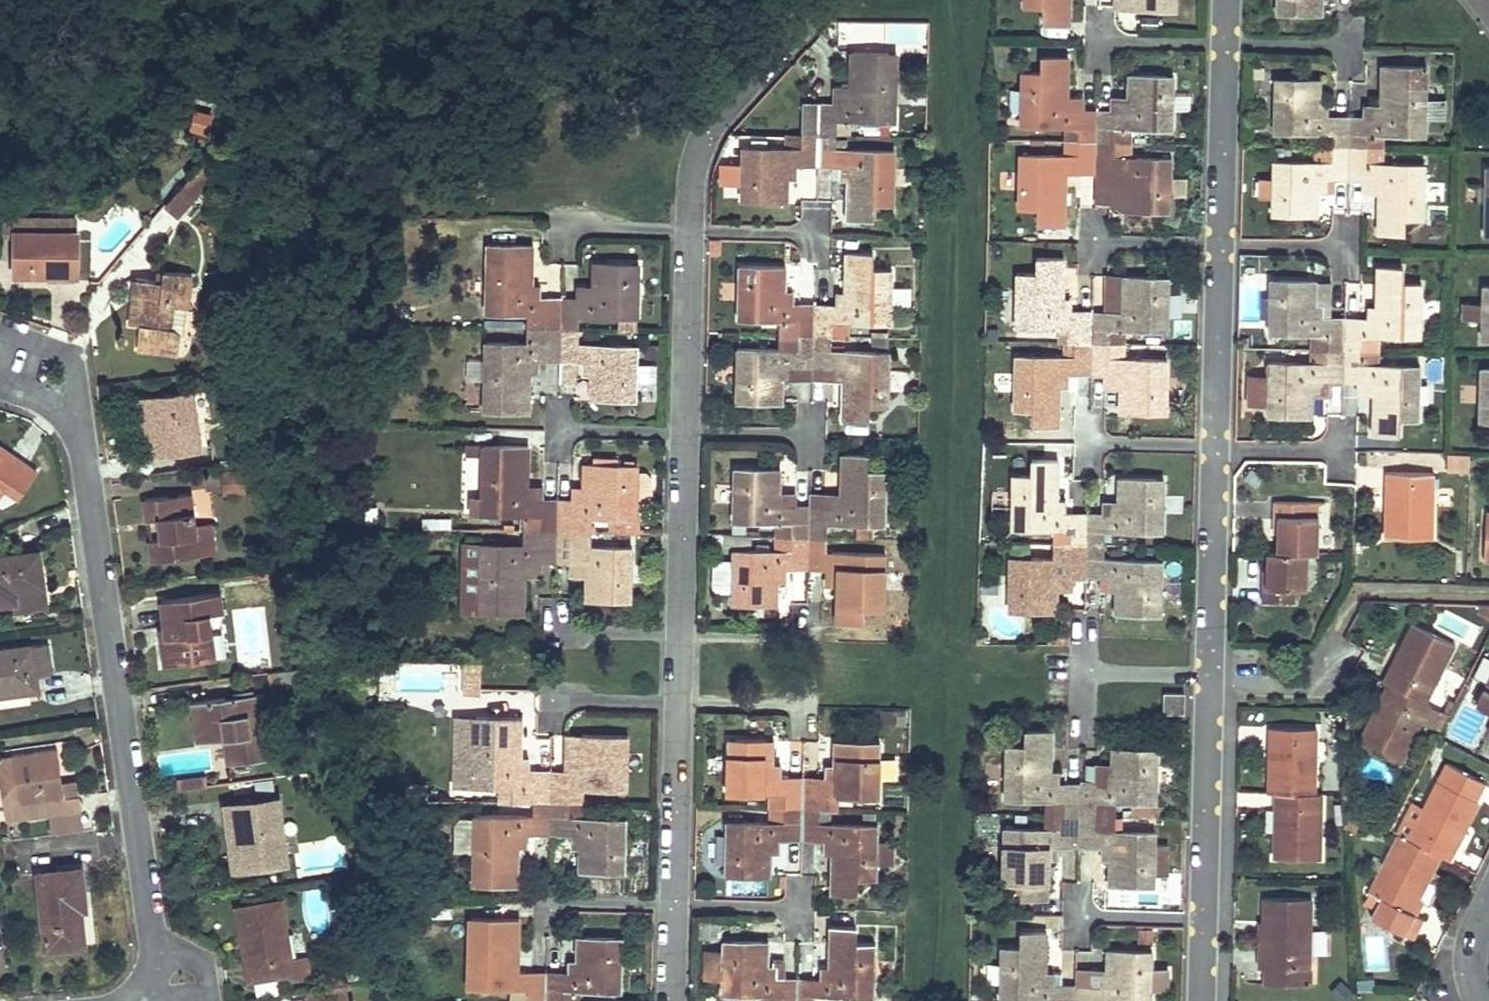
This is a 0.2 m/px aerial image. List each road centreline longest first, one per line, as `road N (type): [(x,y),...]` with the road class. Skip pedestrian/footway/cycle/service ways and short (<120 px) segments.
road 1 (residential): [(155,952),(89,480),(75,431)]
road 2 (residential): [(689,229),(693,168),(710,123),(822,0)]
road 3 (residential): [(679,702),(684,432)]
road 4 (residential): [(1202,921),(1207,680)]
road 5 (residential): [(1207,680),(1216,447)]
road 6 (residential): [(1216,447),(1213,238)]
road 7 (residential): [(684,432),(689,229)]
road 8 (residential): [(673,904),(679,702)]
road 9 (residential): [(1213,238),(1219,37)]
road 10 (residential): [(75,431),(74,356),(0,330)]
road 11 (residential): [(1071,919),(1202,921)]
road 12 (residential): [(543,902),(673,904)]
road 13 (residential): [(1079,674),(1207,680)]
road 14 (residential): [(1088,445),(1216,447)]
road 15 (residential): [(551,701),(679,702)]
road 16 (residential): [(1213,238),(1340,240)]
road 17 (residential): [(1087,234),(1213,238)]
road 18 (residential): [(1216,447),(1342,450)]
road 19 (residential): [(558,429),(684,432)]
road 20 (residential): [(1219,37),(1345,38)]
road 21 (residential): [(684,432),(810,433)]
road 22 (residential): [(814,233),(689,229)]
road 23 (residential): [(1094,34),(1219,37)]
road 24 (residential): [(689,229),(564,226)]
road 25 (residential): [(673,904),(797,907)]
road 26 (residential): [(679,702),(801,705)]

